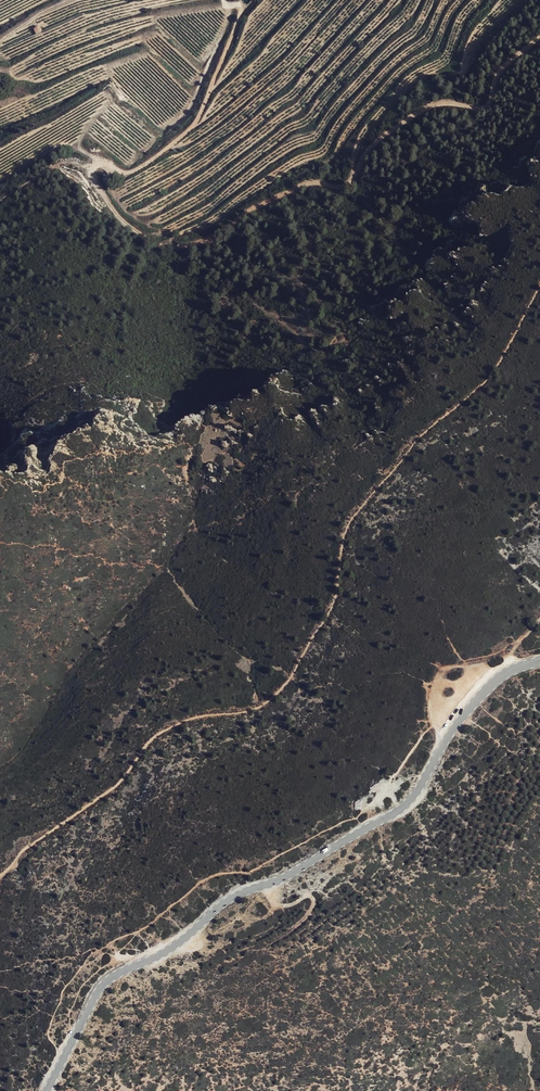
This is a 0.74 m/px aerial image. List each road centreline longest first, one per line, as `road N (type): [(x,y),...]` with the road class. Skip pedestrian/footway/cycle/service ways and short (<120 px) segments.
road 1 (track): [(223,0),(243,6),(196,125),(148,164),(124,173),(96,164),(90,172),(118,216),(155,243),(188,245),(220,233),(305,184),(347,187),(369,147),(403,122),(439,103),(477,109),(491,101),(495,72),(539,37)]
road 2 (tertiary): [(539,660),(502,675),(477,697),(401,809),(289,875),(231,898),(175,946),(105,982),(46,1090)]

